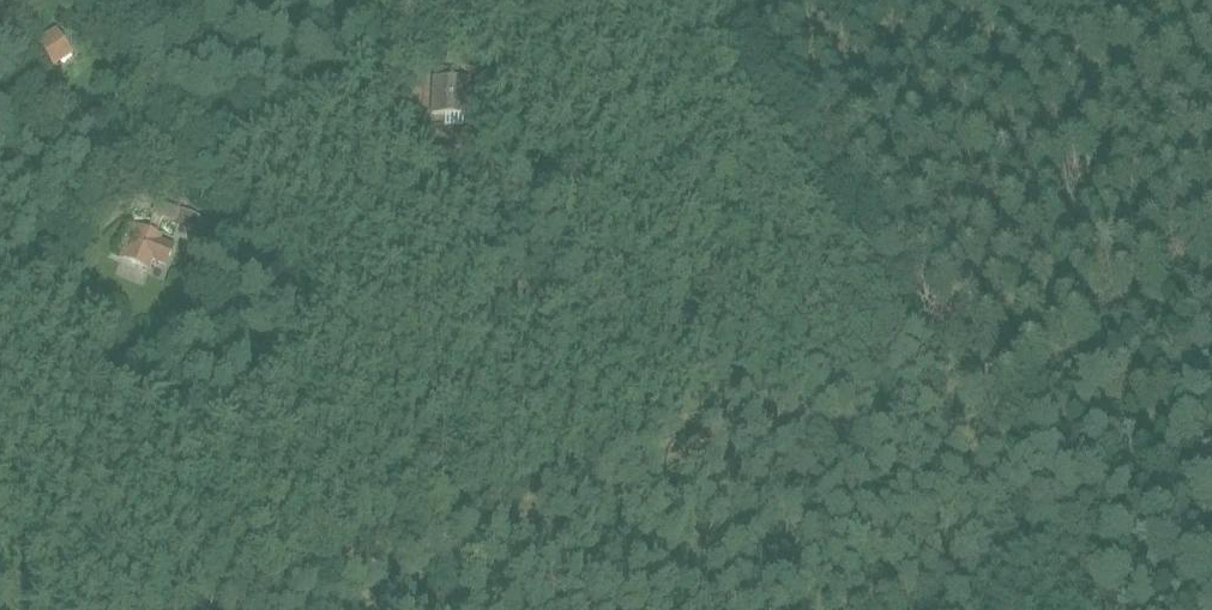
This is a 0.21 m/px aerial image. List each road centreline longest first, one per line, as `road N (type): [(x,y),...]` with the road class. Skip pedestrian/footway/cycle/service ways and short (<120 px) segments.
road 1 (track): [(952,387),(699,0)]

